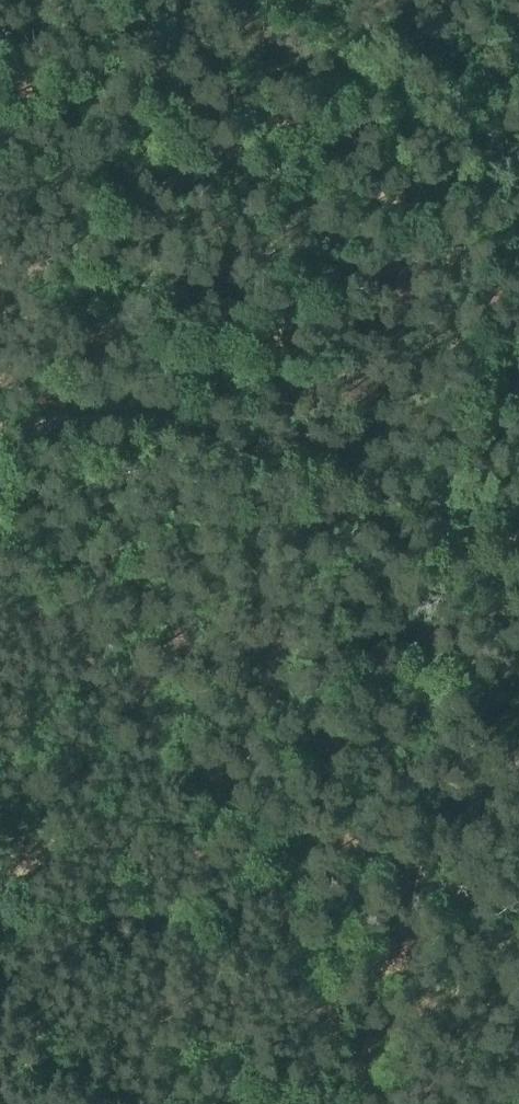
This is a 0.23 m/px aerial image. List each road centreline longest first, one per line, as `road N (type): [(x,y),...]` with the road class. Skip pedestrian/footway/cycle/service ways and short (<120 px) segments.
road 1 (track): [(518,543),(456,485),(210,415),(0,421)]

